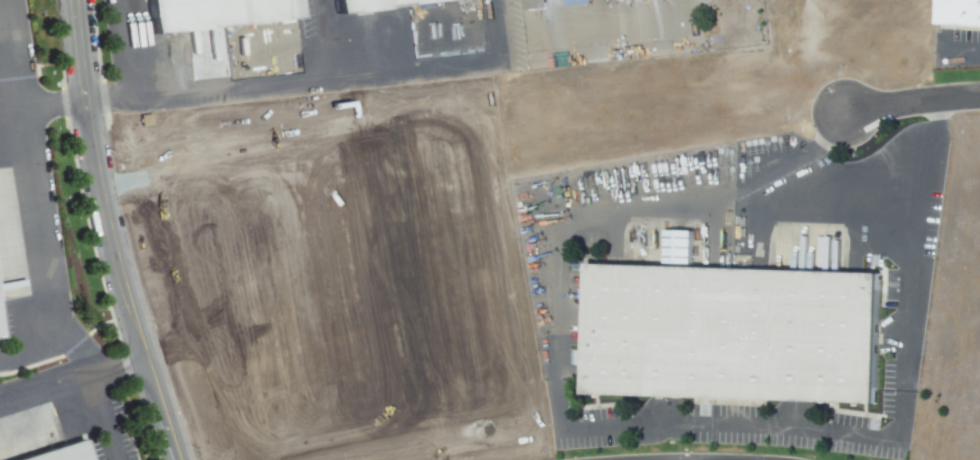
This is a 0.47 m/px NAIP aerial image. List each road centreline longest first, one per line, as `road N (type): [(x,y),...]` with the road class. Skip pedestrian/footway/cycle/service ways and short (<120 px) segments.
road 1 (tertiary): [(77,0),(110,228),(178,459)]
road 2 (residential): [(979,99),(843,115)]

